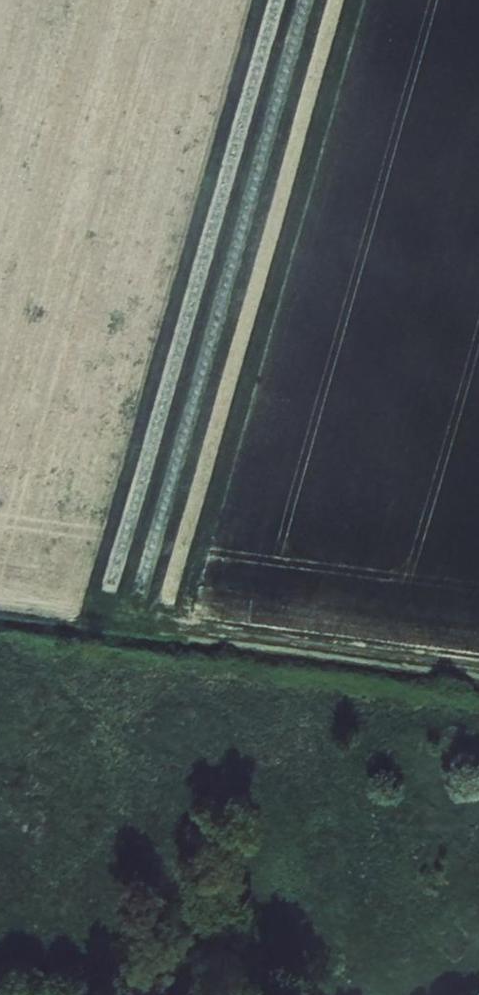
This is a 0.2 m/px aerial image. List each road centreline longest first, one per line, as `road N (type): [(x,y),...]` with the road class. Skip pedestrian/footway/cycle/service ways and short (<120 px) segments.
road 1 (track): [(478,668),(175,623)]

